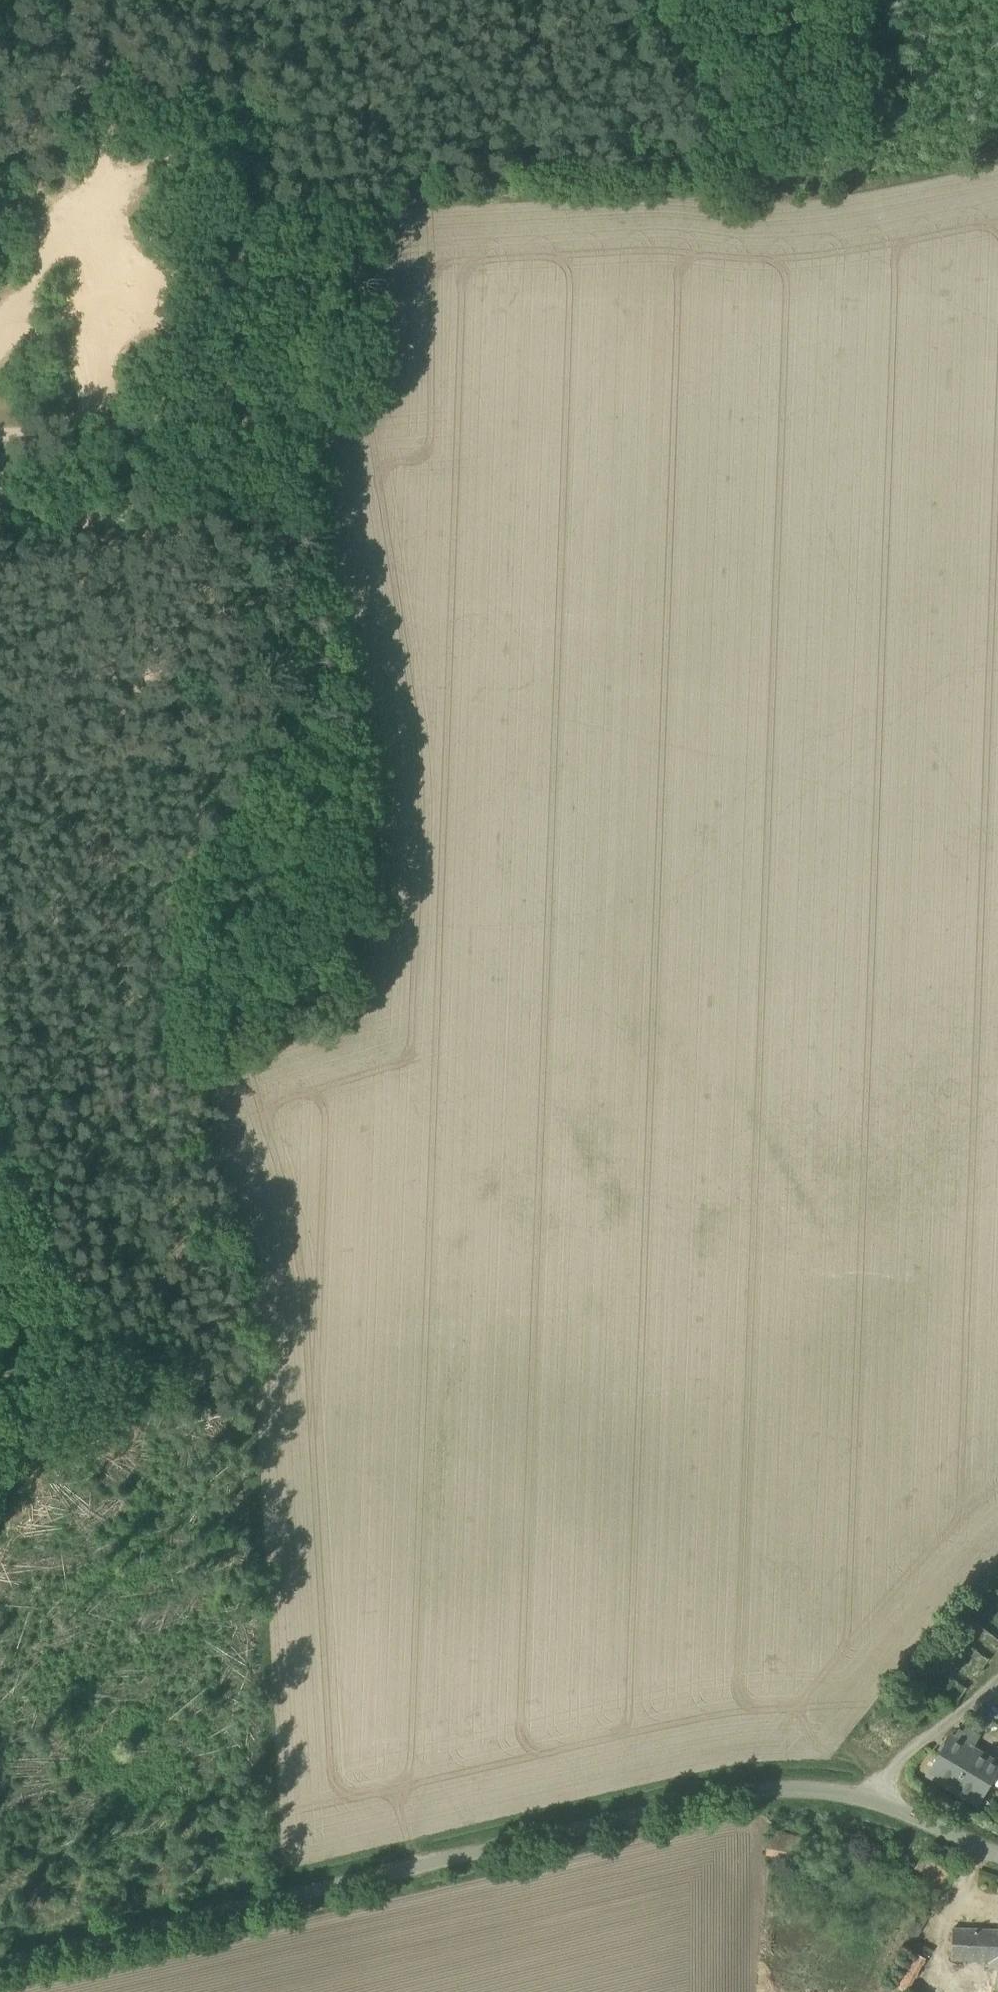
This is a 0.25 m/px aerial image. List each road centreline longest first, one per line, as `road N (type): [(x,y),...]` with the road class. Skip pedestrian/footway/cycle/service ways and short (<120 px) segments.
road 1 (unclassified): [(0,1963),(743,1793),(810,1790),(874,1802)]
road 2 (unclassified): [(997,1855),(874,1802)]

